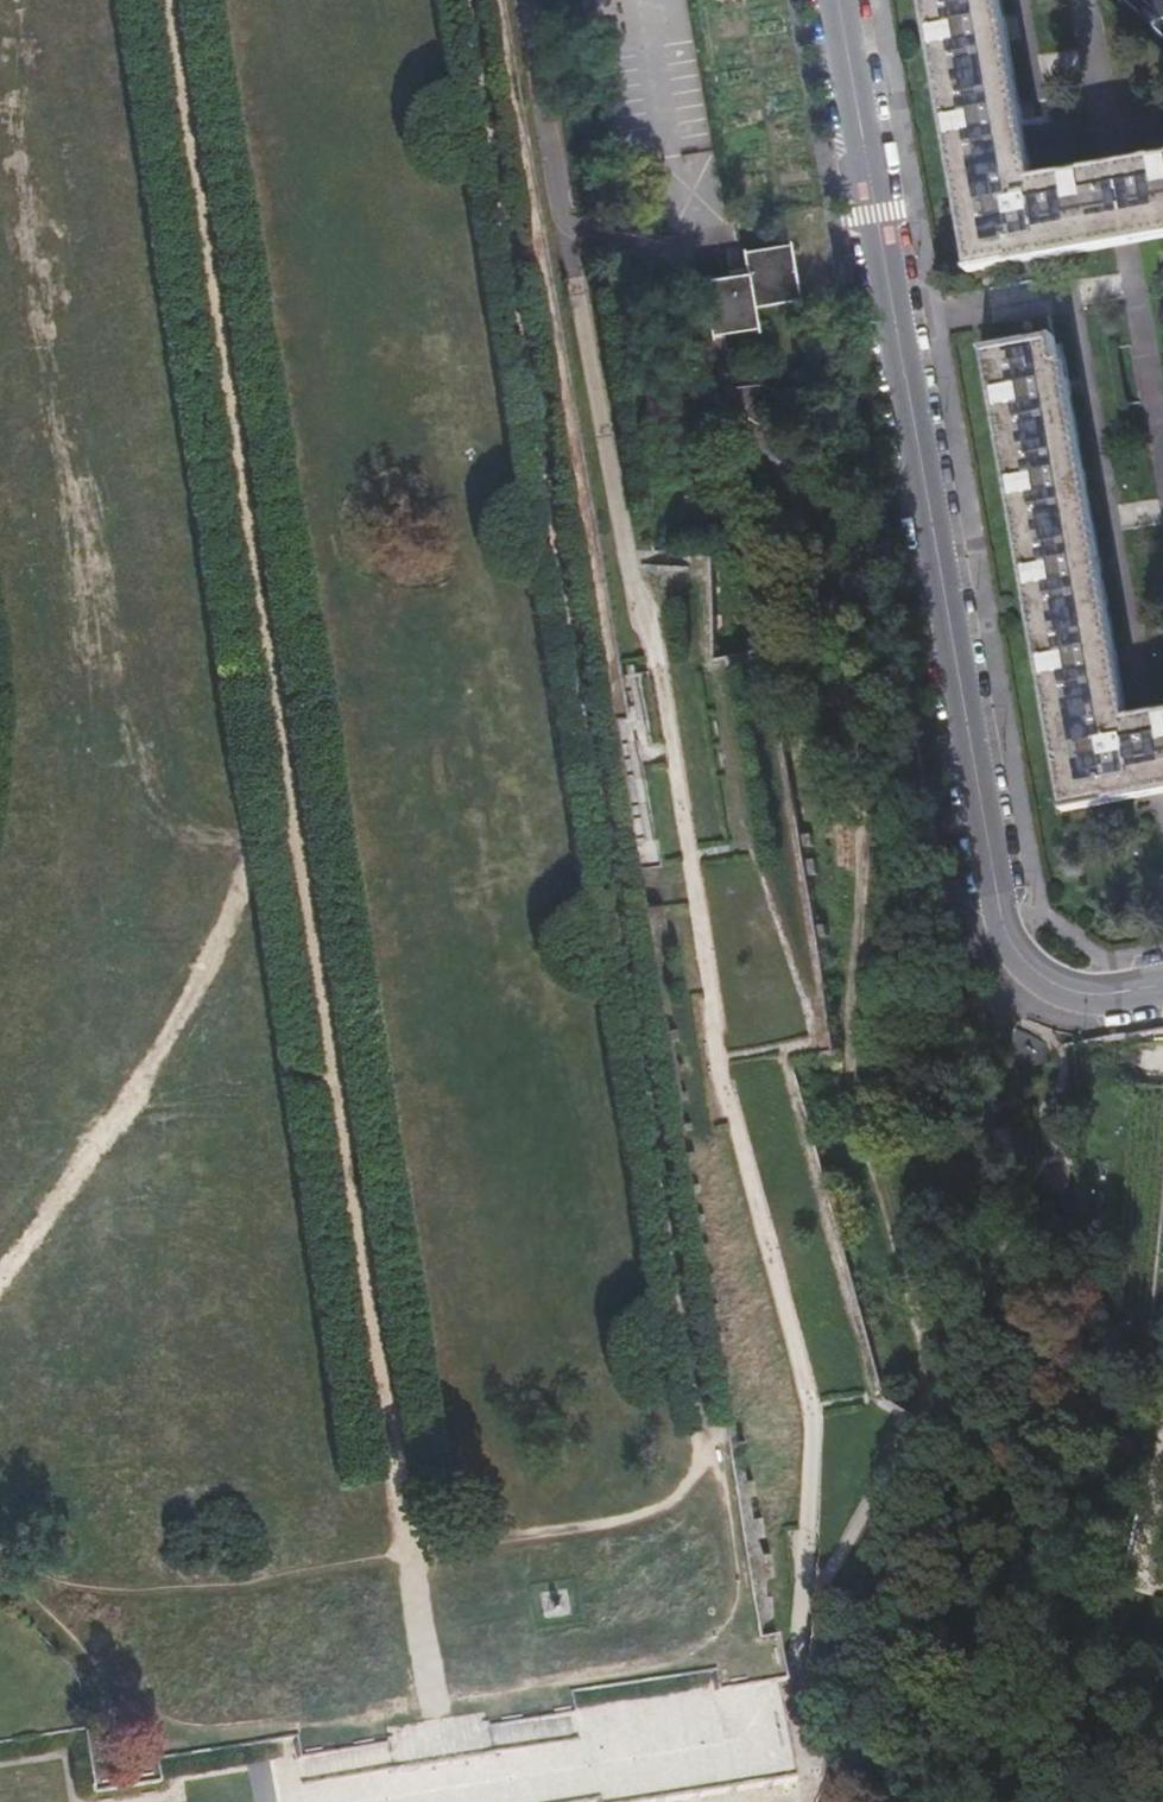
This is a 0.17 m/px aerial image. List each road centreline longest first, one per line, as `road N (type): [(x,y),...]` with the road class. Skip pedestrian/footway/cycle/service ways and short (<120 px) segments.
road 1 (track): [(166,0),(425,1660)]
road 2 (residential): [(838,0),(1004,924),(1039,977),(1073,994),(1162,986)]

